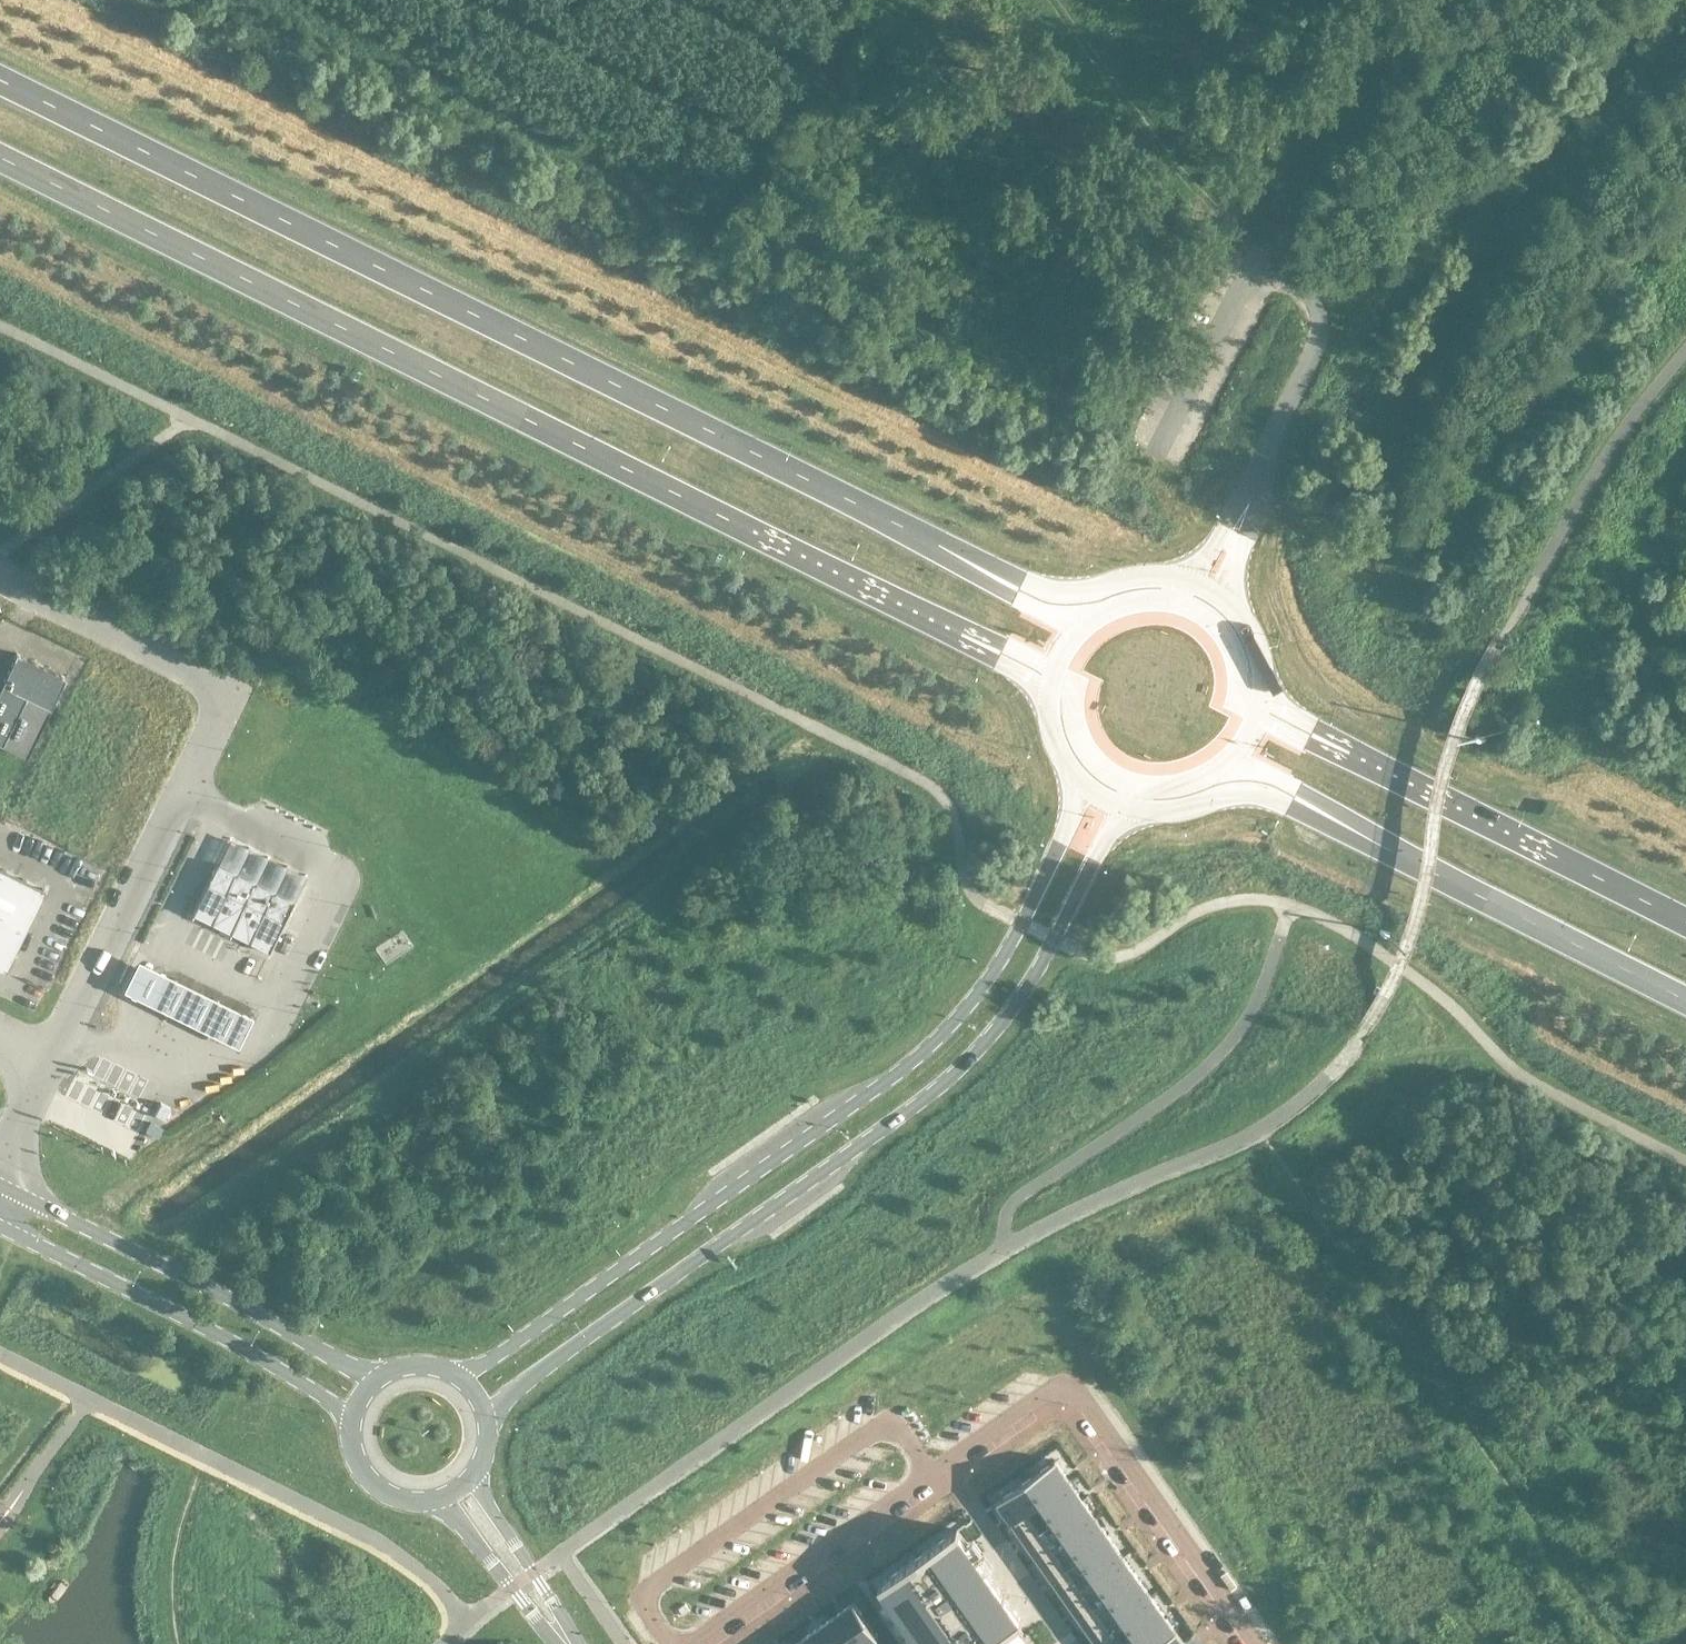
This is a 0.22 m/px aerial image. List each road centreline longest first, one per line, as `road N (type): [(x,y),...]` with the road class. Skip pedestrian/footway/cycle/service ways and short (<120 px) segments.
road 1 (trunk): [(962,559),(0,79)]
road 2 (trunk): [(0,157),(959,633)]
road 3 (secondary): [(493,1413),(914,1114),(1021,999),(1124,806)]
road 4 (secondary): [(1085,786),(1023,923),(950,1026),(885,1084),(468,1377)]
road 5 (residential): [(1256,1643),(1077,1390),(1050,1390),(686,1643)]
road 6 (unclassified): [(54,1072),(238,693),(0,577)]
road 7 (secondary): [(372,1381),(0,1184)]
road 8 (secondary): [(0,1230),(351,1412)]
road 9 (trunk): [(1685,922),(1335,747)]
road 10 (trunk): [(1344,825),(1685,999)]
road 11 (trunk): [(1190,582),(1153,577),(1069,593),(962,559)]
road 12 (trunk): [(1124,806),(1179,810),(1255,794),(1344,825)]
road 13 (tertiary): [(571,1643),(562,1616),(480,1483)]
road 14 (tertiary): [(445,1507),(568,1643)]
road 15 (secondary): [(351,1412),(351,1458),(378,1496),(421,1511),(445,1507)]
road 16 (trunk): [(1057,672),(1072,686),(1082,736),(1104,768),(1152,787)]
road 17 (trunk): [(1095,619),(1034,607),(962,559)]
road 18 (trunk): [(1256,716),(1241,698),(1217,627),(1174,601)]
road 19 (trunk): [(1222,765),(1299,787),(1344,825)]
road 20 (trunk): [(1263,688),(1245,619),(1190,582)]
road 21 (unclassified): [(0,1183),(54,1072)]

